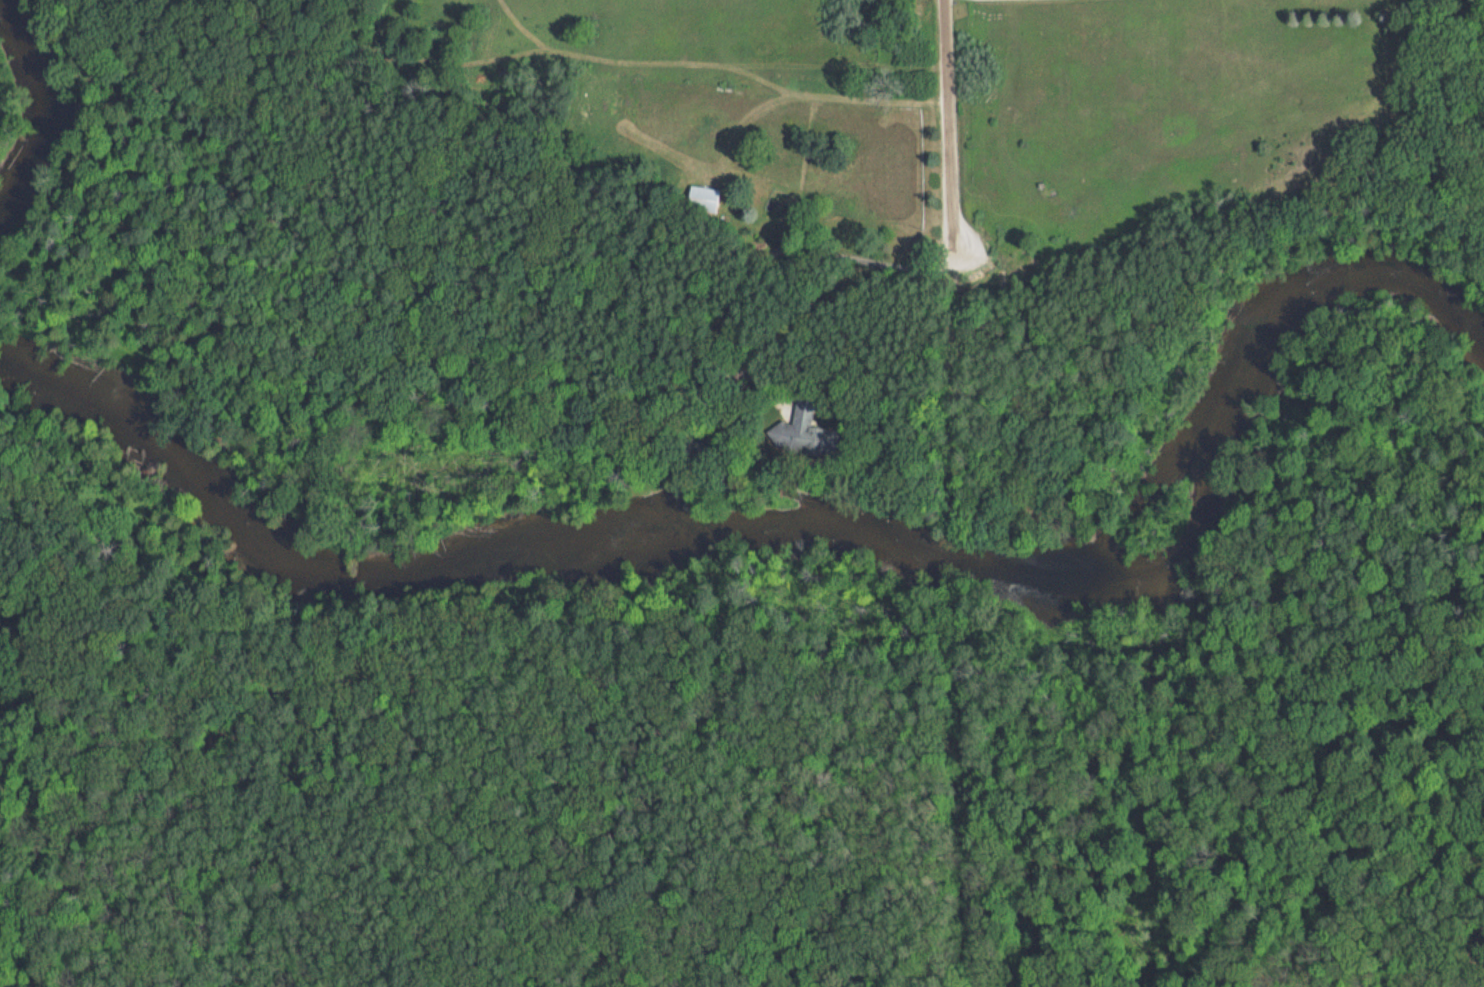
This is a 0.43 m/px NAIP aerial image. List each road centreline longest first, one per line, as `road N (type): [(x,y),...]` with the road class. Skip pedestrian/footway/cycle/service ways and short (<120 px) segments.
road 1 (track): [(964,986),(949,609)]
road 2 (residential): [(950,272),(945,0)]
road 3 (residential): [(950,272),(881,267),(831,298),(751,371)]

